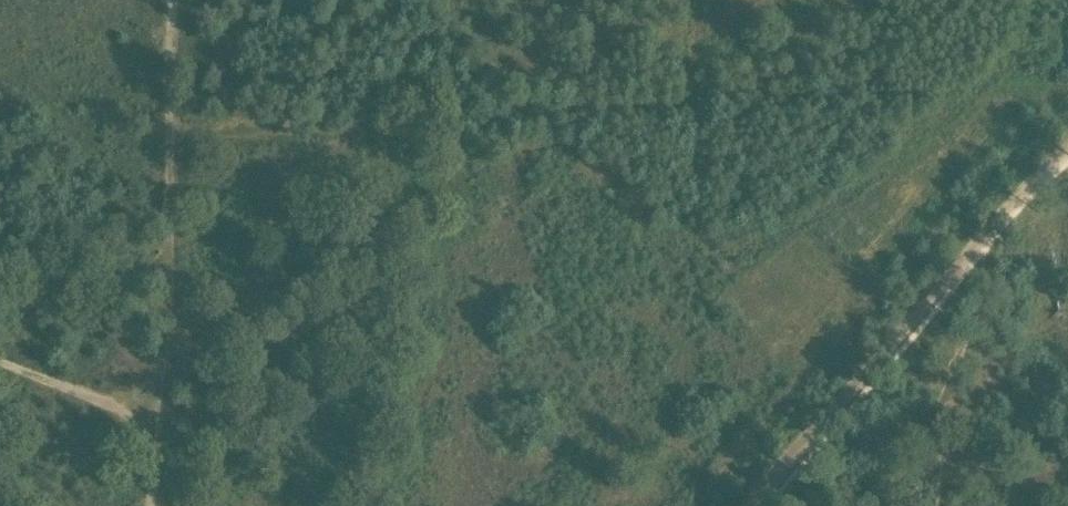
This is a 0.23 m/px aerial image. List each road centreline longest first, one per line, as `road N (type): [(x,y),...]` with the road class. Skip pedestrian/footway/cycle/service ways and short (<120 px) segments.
road 1 (track): [(756,505),(1005,202),(1067,143)]

